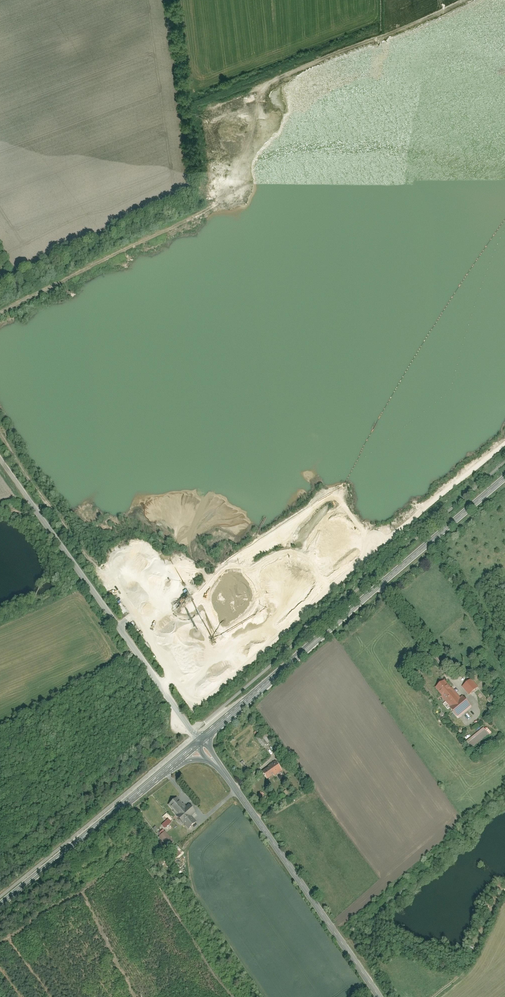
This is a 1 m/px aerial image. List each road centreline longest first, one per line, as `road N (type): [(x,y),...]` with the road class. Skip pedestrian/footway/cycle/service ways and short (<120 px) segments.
road 1 (track): [(386,122),(0,315)]
road 2 (tertiary): [(200,741),(504,479)]
road 3 (unclassified): [(200,741),(0,459)]
road 4 (unclassified): [(383,996),(200,741)]
road 5 (tertiary): [(0,906),(200,741)]

